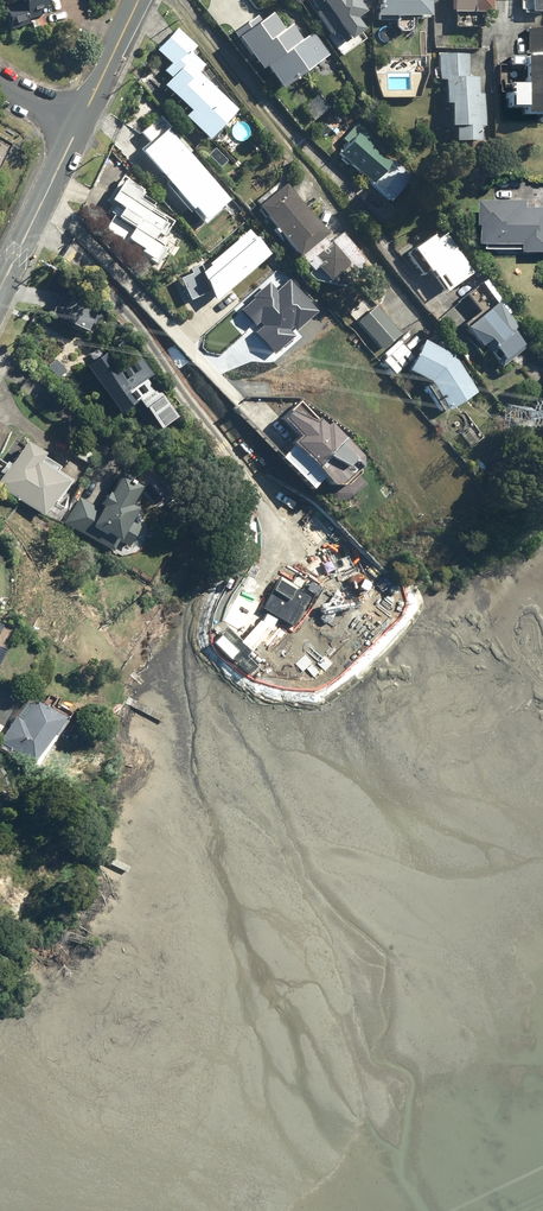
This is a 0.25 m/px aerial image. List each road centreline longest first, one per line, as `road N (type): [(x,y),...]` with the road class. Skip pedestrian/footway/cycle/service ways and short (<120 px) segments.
road 1 (residential): [(77,127),(0,287)]
road 2 (residential): [(138,0),(77,127)]

